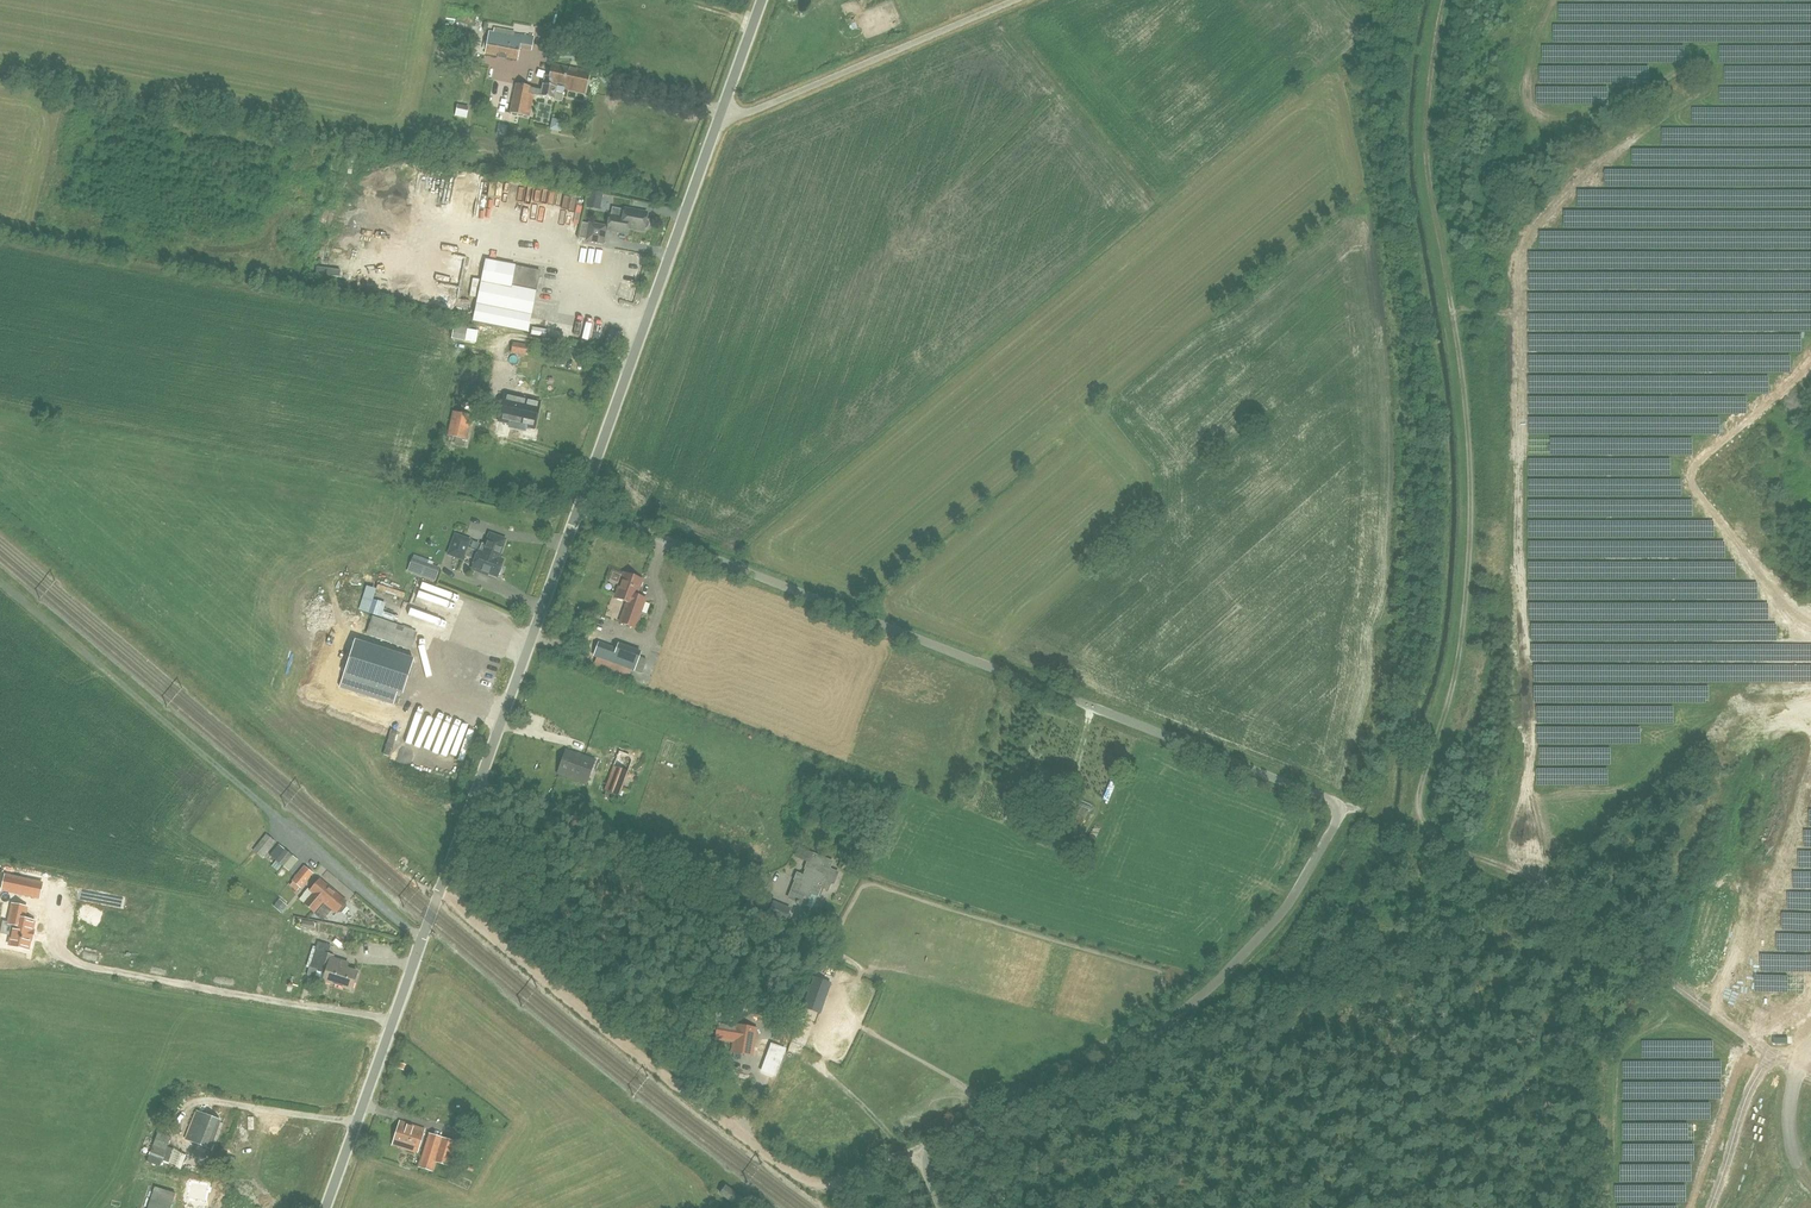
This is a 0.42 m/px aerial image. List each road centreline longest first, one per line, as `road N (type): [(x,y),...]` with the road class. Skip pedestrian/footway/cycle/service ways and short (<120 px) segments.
road 1 (unclassified): [(918,1148),(1103,1068),(1192,1005),(1274,919),(1345,806),(580,504)]
road 2 (unclassified): [(326,1207),(580,504)]
road 3 (track): [(0,583),(422,940)]
road 4 (track): [(442,887),(654,1070),(794,1176),(834,1180)]
road 5 (unclassified): [(580,504),(718,123)]
road 6 (track): [(76,964),(392,1021)]
road 7 (unclassified): [(718,123),(1014,0)]
road 8 (track): [(357,1123),(200,1103),(183,1115),(175,1139)]
road 9 (unclassified): [(718,123),(762,0)]

